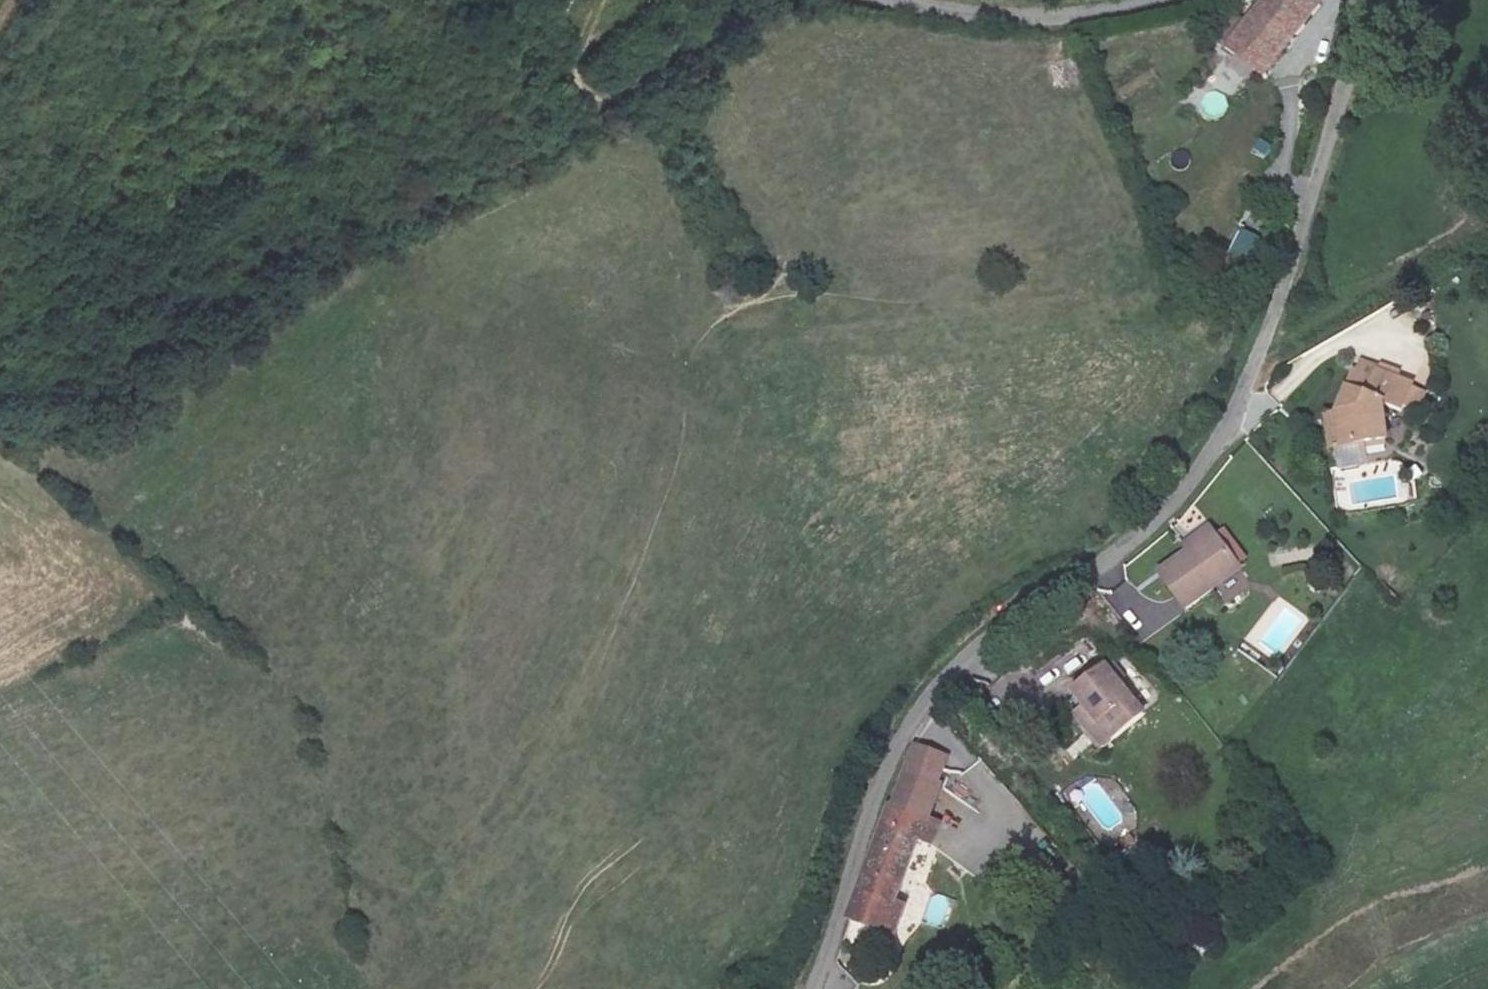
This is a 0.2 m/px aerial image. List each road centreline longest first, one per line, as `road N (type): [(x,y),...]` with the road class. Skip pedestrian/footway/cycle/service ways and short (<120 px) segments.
road 1 (unclassified): [(1358,0),(1303,227),(1223,433),(1146,528),(988,637),(927,700),(884,772),(811,988)]
road 2 (unclassified): [(893,0),(996,17),(1076,16),(1140,0)]

